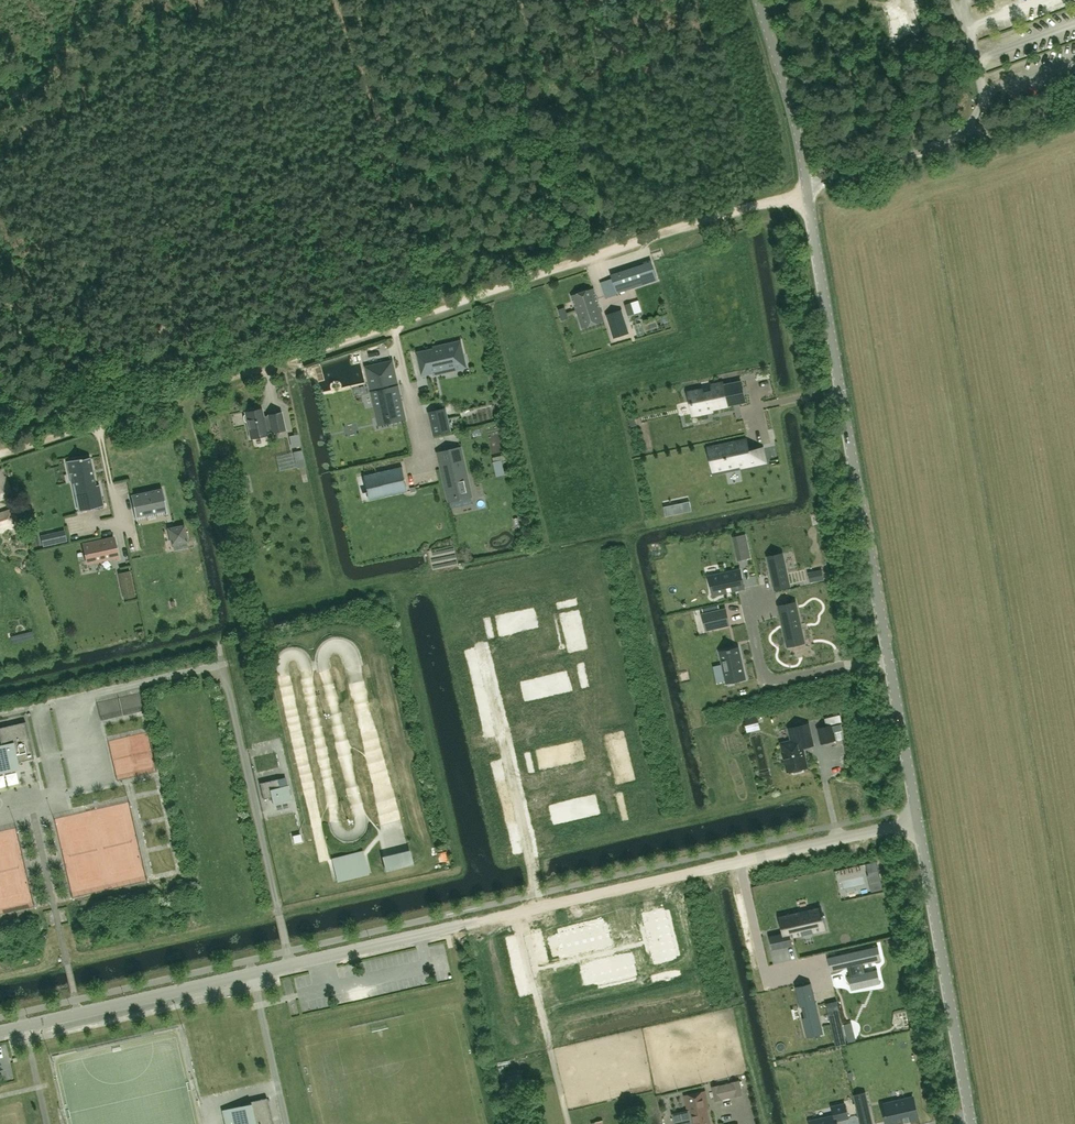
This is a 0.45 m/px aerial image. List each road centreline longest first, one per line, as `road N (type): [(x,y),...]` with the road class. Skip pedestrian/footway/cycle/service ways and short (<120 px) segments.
road 1 (track): [(0,453),(808,188)]
road 2 (unclassified): [(971,1118),(919,821)]
road 3 (residential): [(464,921),(739,862)]
road 4 (unclassified): [(808,188),(1074,105)]
road 5 (unclassified): [(890,658),(843,388)]
road 6 (residential): [(890,658),(766,681),(752,621),(760,604)]
road 7 (unclassified): [(843,388),(808,188)]
road 8 (unclassified): [(808,188),(759,0)]
road 9 (residential): [(739,862),(766,977),(818,966)]
road 10 (unclassified): [(919,821),(890,658)]
road 11 (residential): [(394,324),(423,459)]

